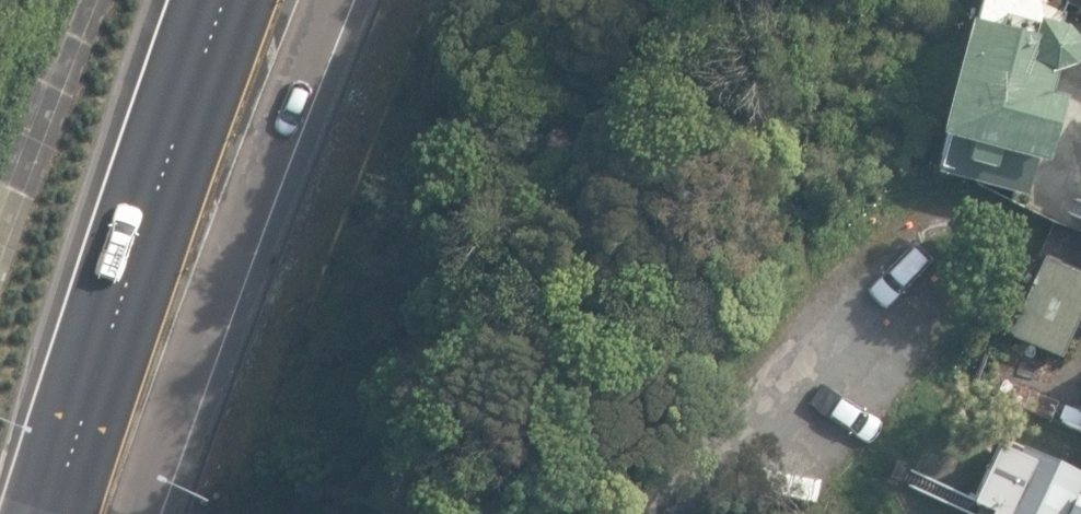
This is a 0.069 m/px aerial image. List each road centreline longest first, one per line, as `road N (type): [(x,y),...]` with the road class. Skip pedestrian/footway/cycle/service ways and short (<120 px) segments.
road 1 (motorway): [(330,0),(231,244),(94,513)]
road 2 (motorway): [(75,513),(124,294),(229,0)]

